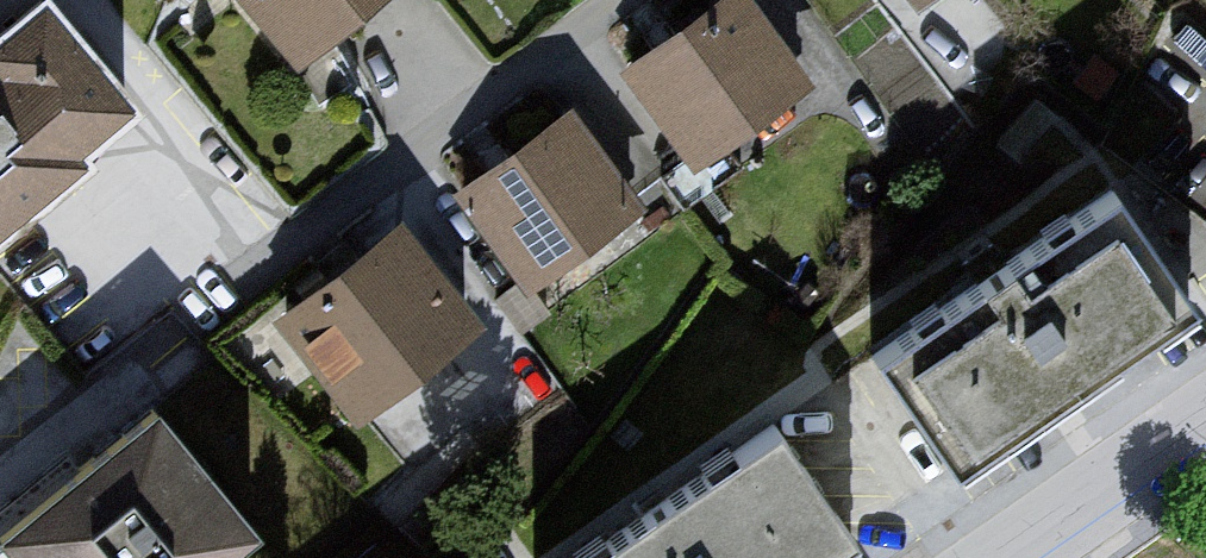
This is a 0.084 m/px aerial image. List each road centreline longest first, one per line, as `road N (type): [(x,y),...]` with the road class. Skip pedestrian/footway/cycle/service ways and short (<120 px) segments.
road 1 (residential): [(600,0),(248,232)]
road 2 (residential): [(1205,422),(1007,557)]

